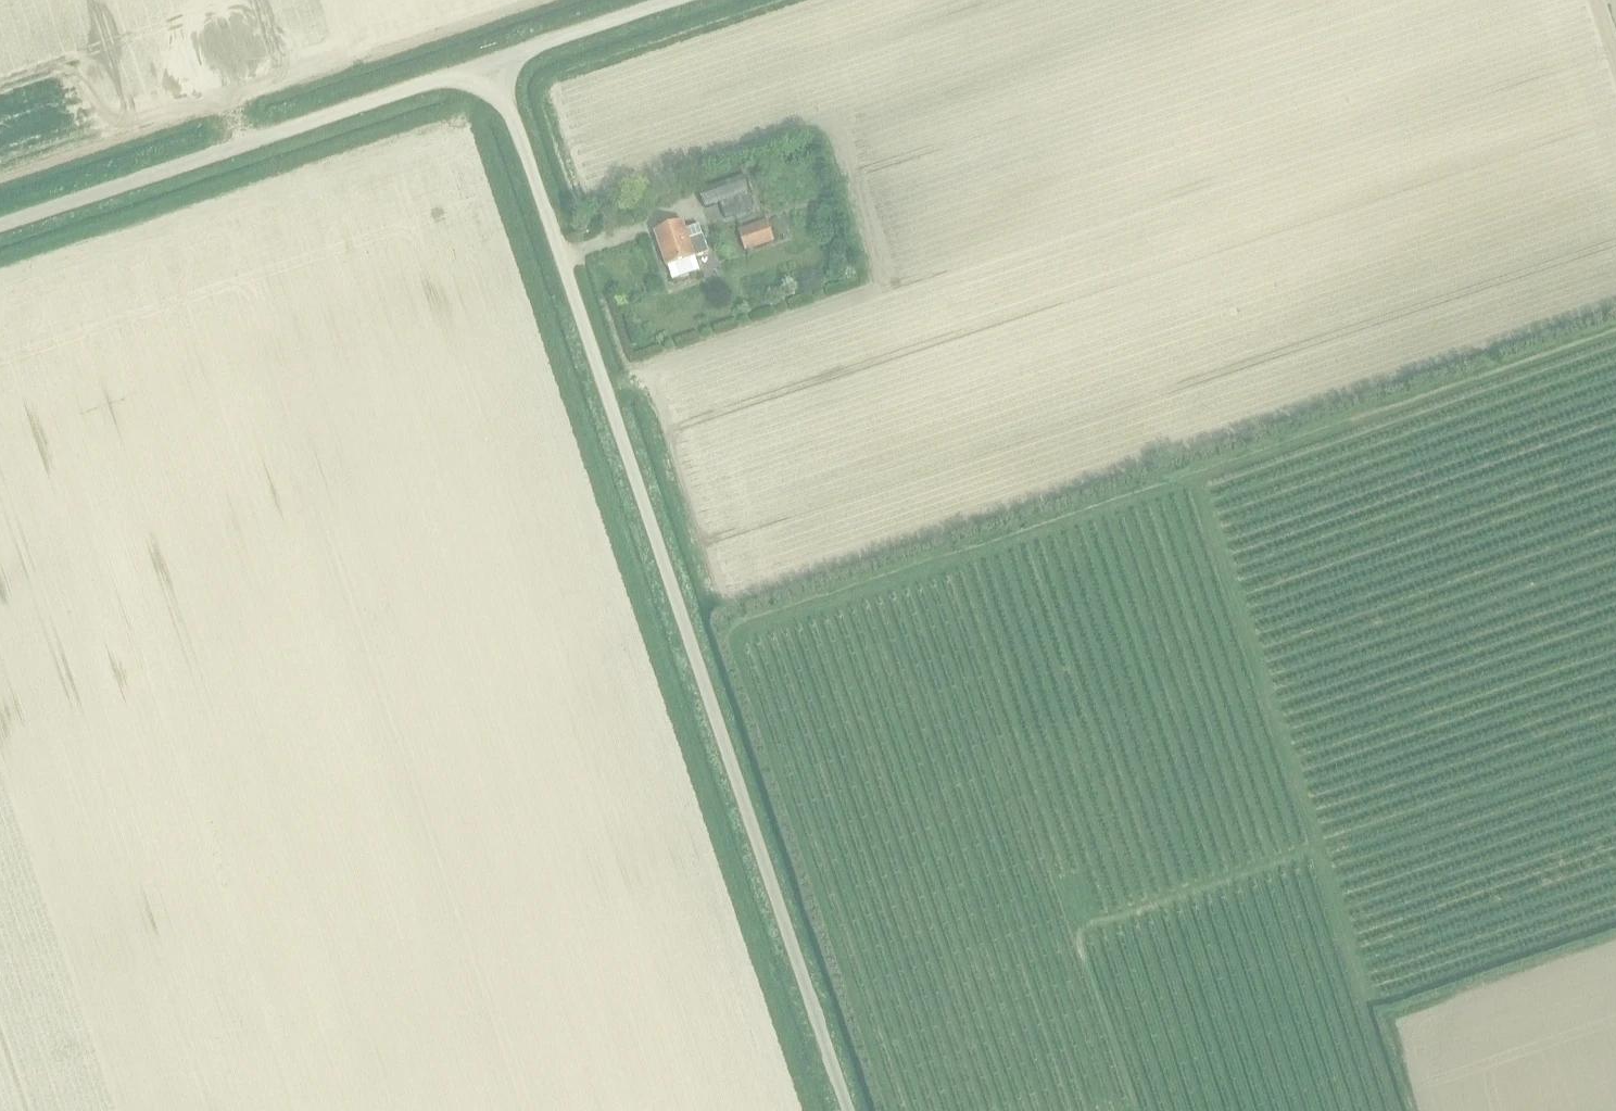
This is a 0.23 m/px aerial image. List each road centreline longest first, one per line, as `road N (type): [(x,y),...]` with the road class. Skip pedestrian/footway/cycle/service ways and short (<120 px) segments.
road 1 (unclassified): [(855,1110),(494,62)]
road 2 (unclassified): [(0,225),(494,62)]
road 3 (unclassified): [(494,62),(659,0)]

